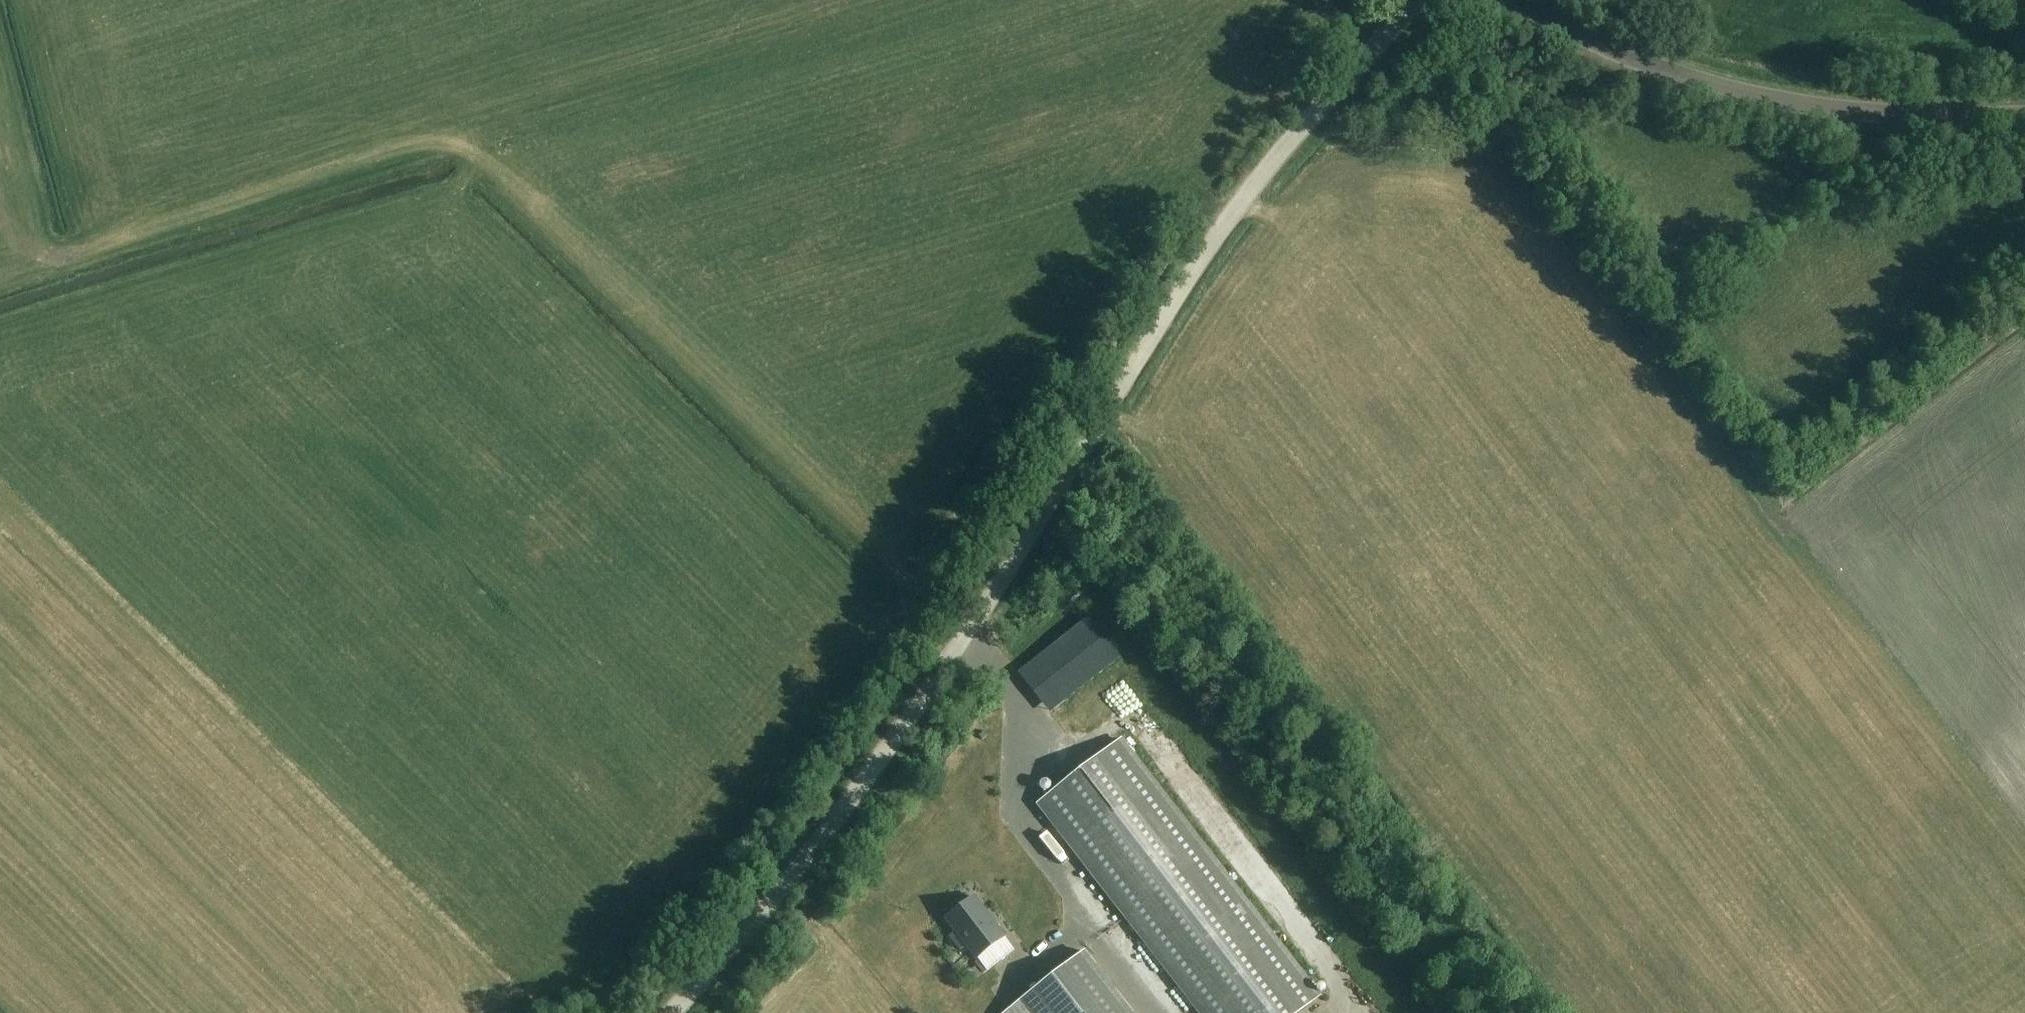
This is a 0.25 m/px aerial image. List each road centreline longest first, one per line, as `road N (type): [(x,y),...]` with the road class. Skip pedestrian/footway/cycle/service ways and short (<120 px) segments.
road 1 (unclassified): [(673,1012),(801,868),(960,648),(1121,379),(1239,205),(1419,0)]
road 2 (tertiary): [(2024,117),(1893,115),(1755,98),(1612,51),(1520,0)]

